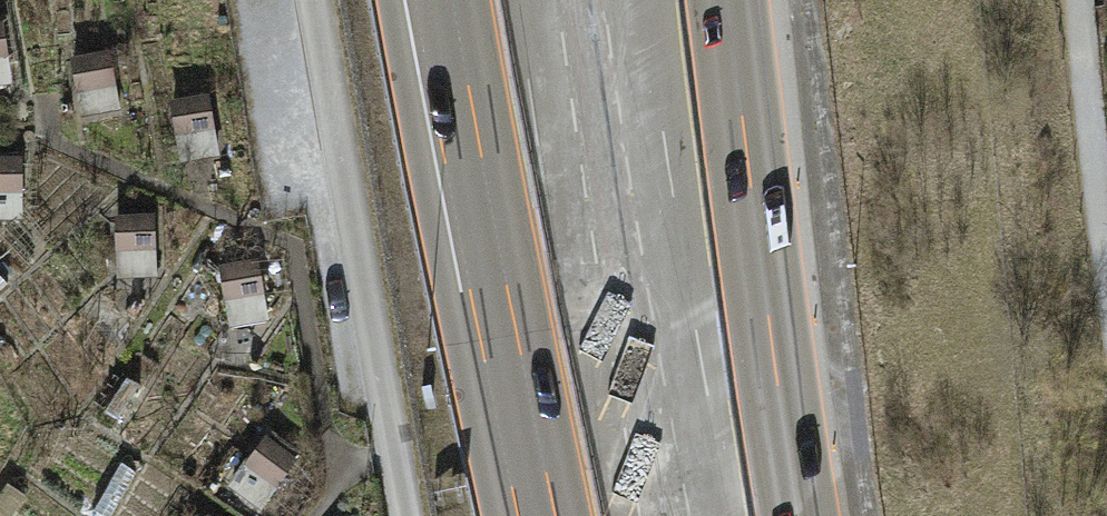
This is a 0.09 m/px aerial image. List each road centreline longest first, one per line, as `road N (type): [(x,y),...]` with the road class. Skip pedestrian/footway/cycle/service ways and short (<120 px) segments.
road 1 (motorway): [(480,0),(576,515)]
road 2 (track): [(316,0),(402,515)]
road 3 (motorway): [(753,515),(682,0)]

